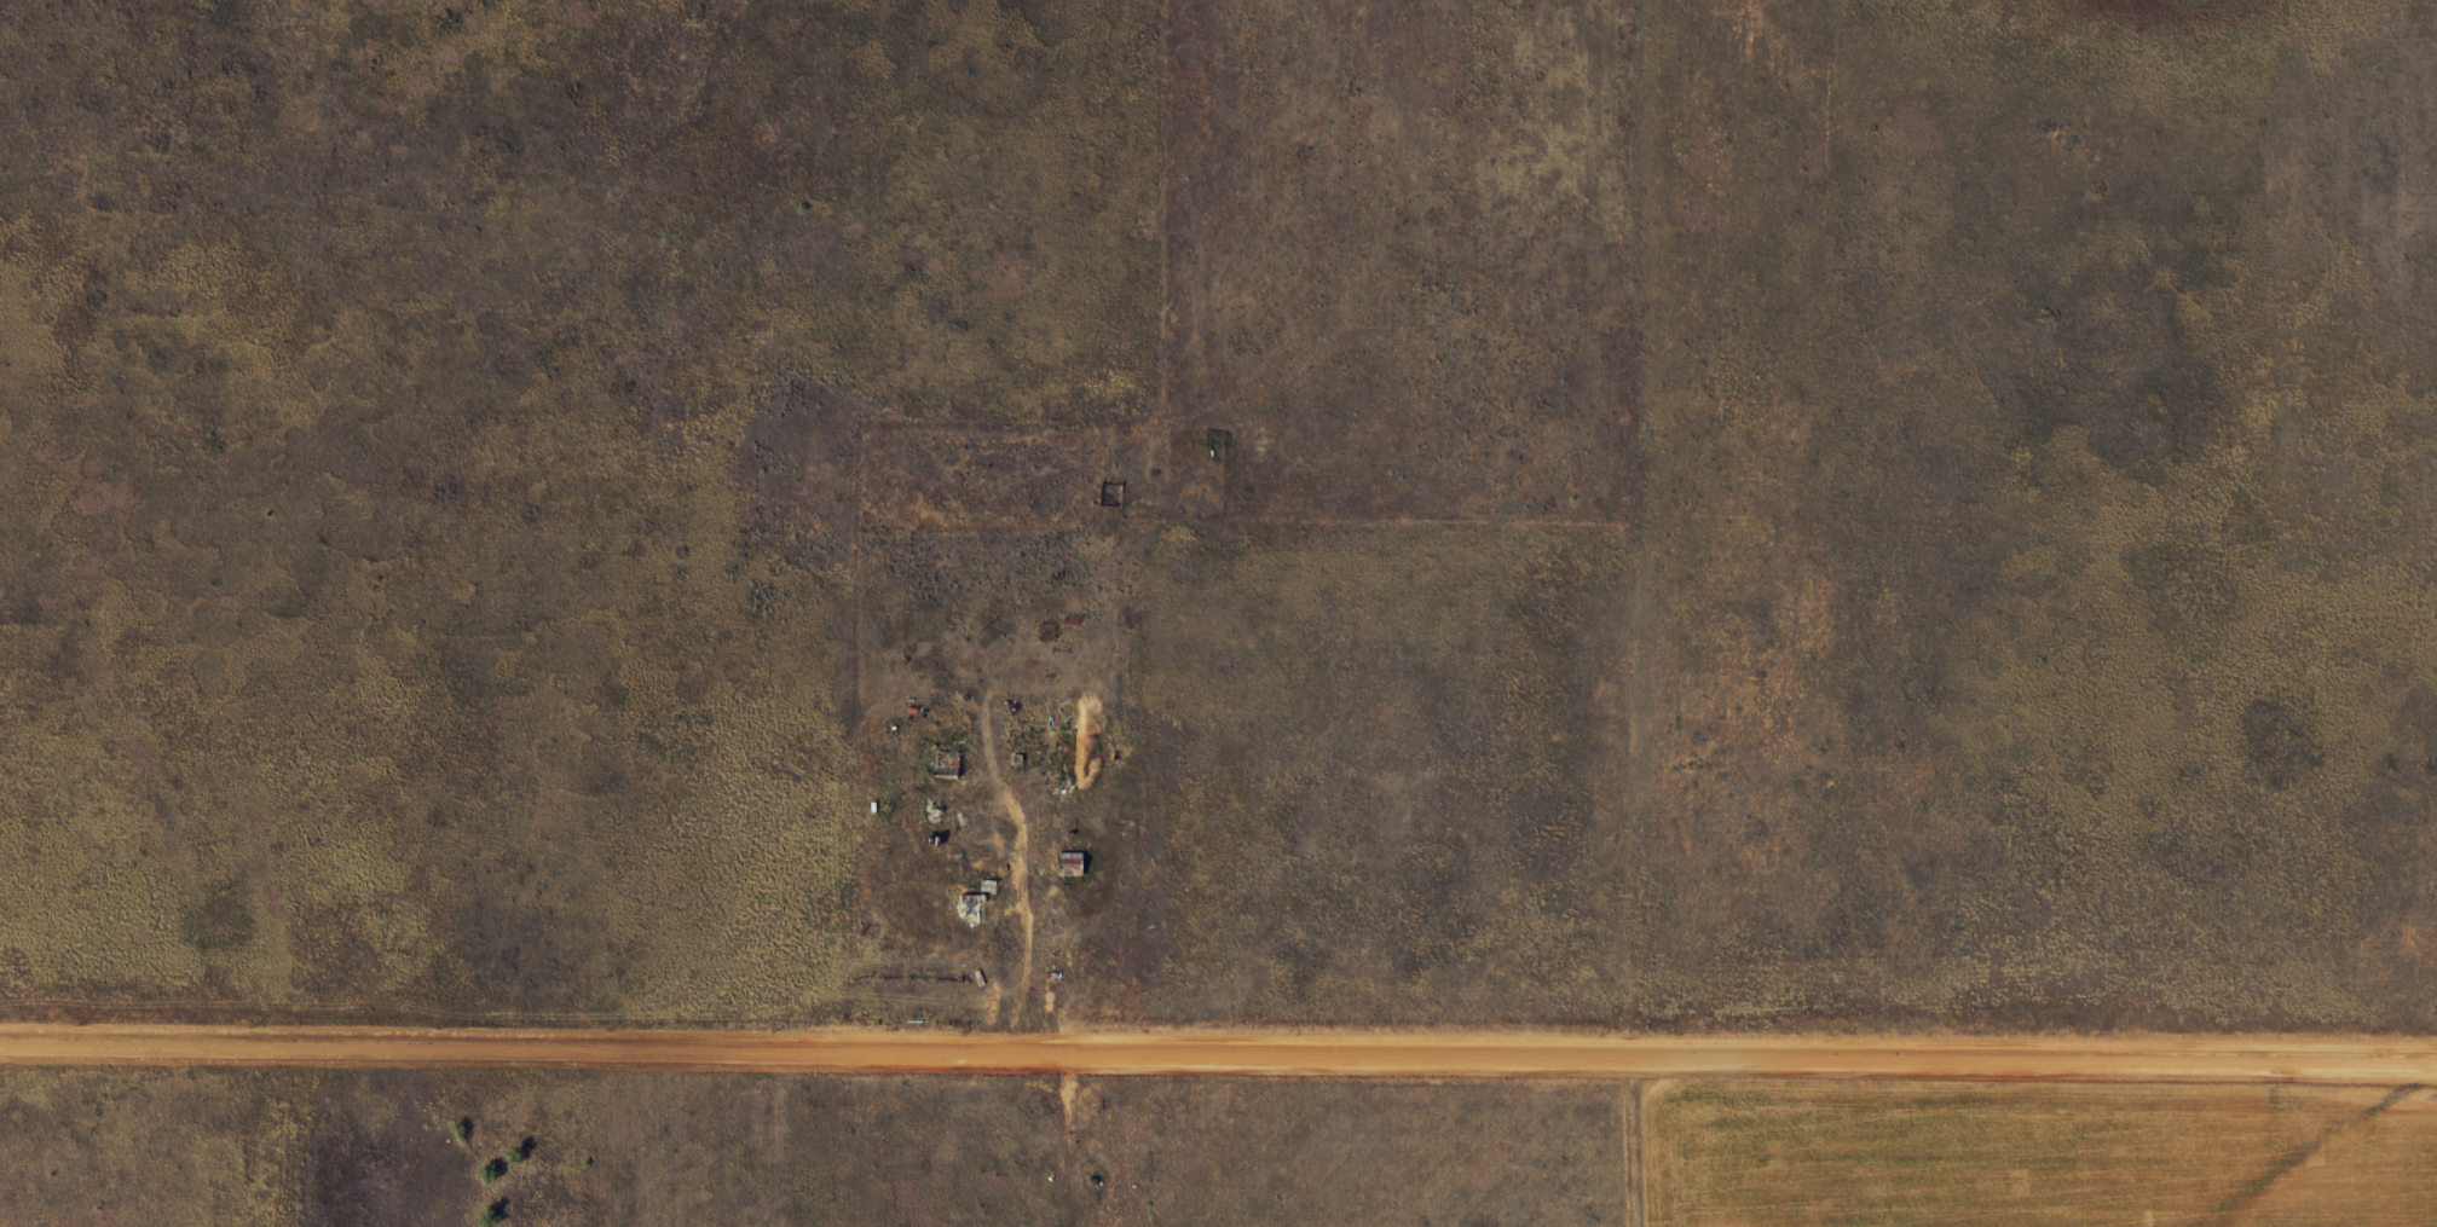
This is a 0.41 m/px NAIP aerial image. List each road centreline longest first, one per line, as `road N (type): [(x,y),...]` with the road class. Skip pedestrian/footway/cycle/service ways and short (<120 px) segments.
road 1 (residential): [(2436,1061),(0,1048)]
road 2 (residential): [(1667,1058),(1666,0)]

